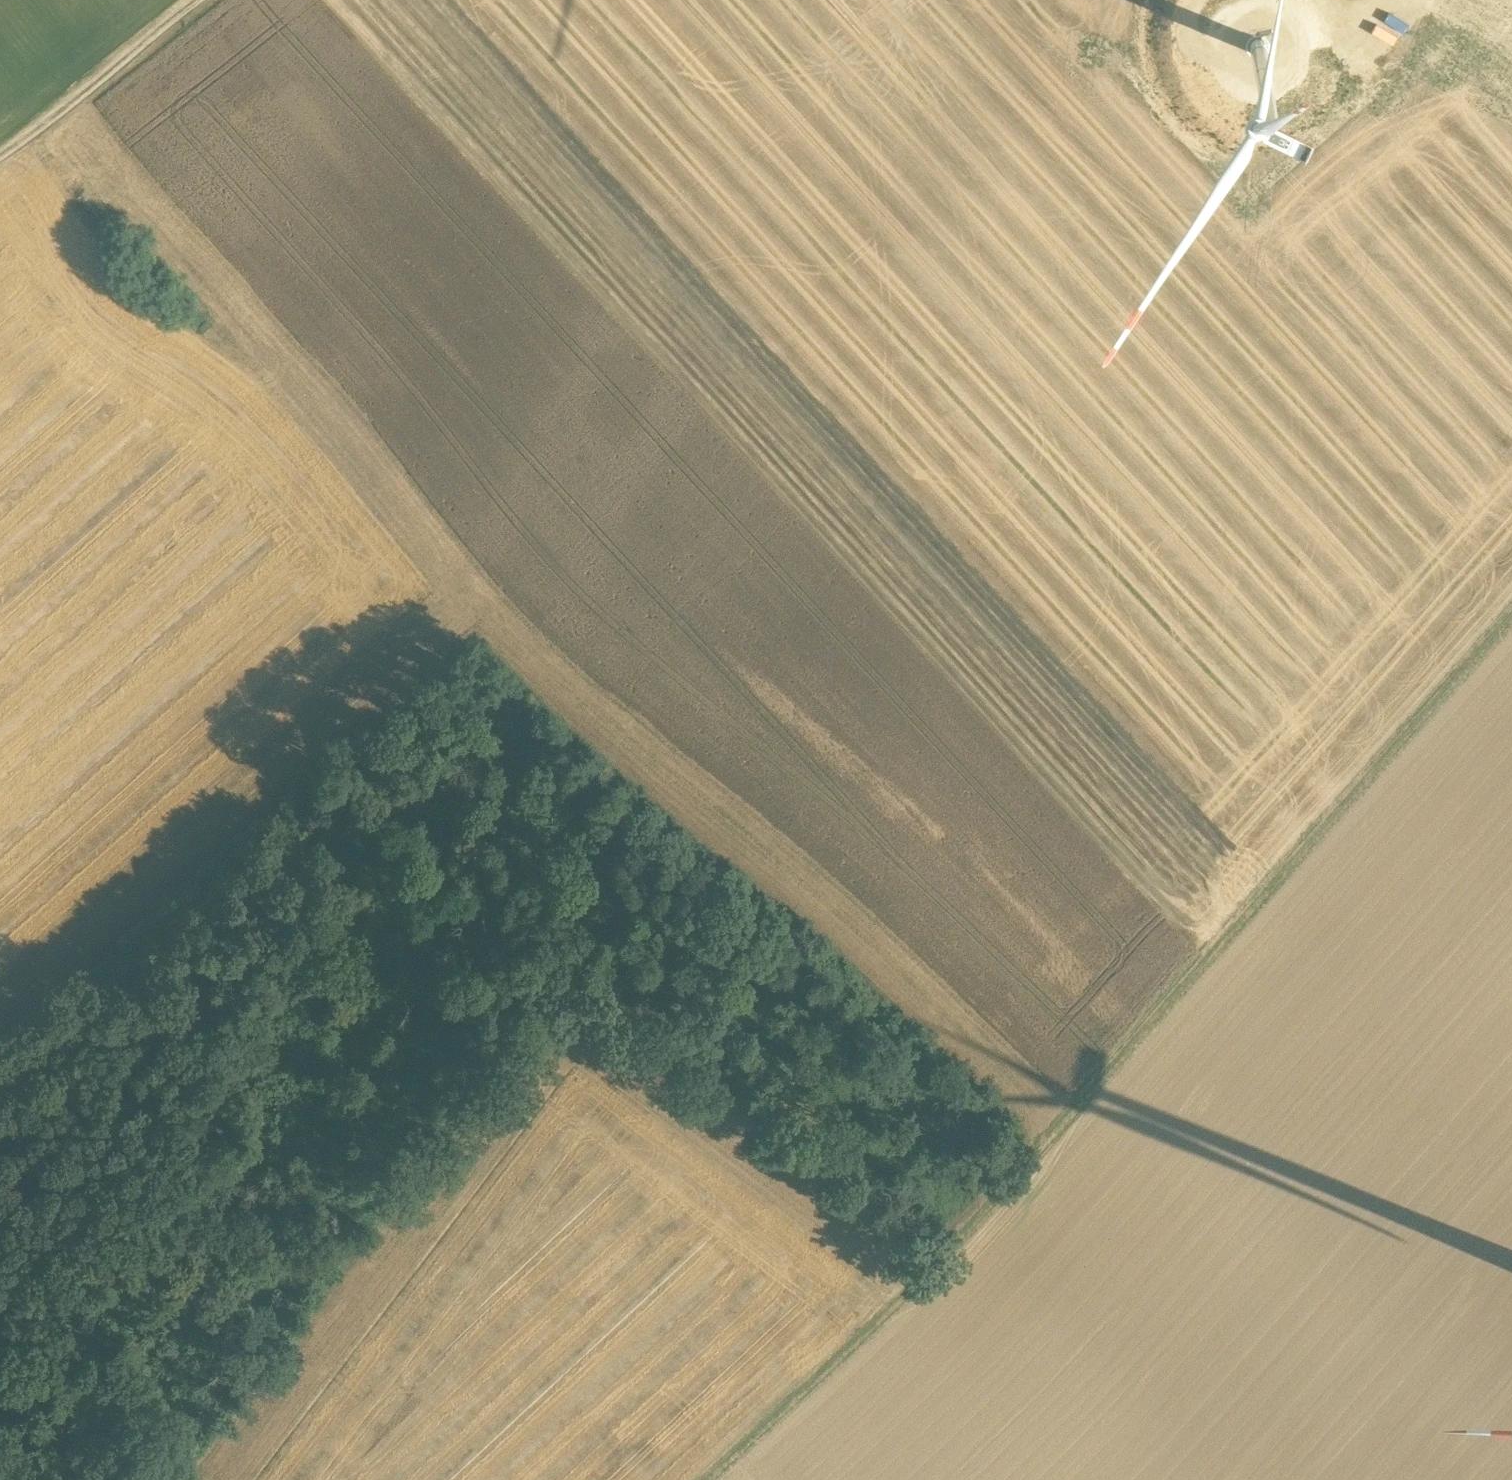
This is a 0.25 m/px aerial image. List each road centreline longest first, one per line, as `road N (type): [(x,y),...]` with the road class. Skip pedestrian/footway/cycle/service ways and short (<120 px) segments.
road 1 (track): [(1511,616),(1077,1112),(926,1269),(701,1479)]
road 2 (track): [(0,144),(192,0)]

